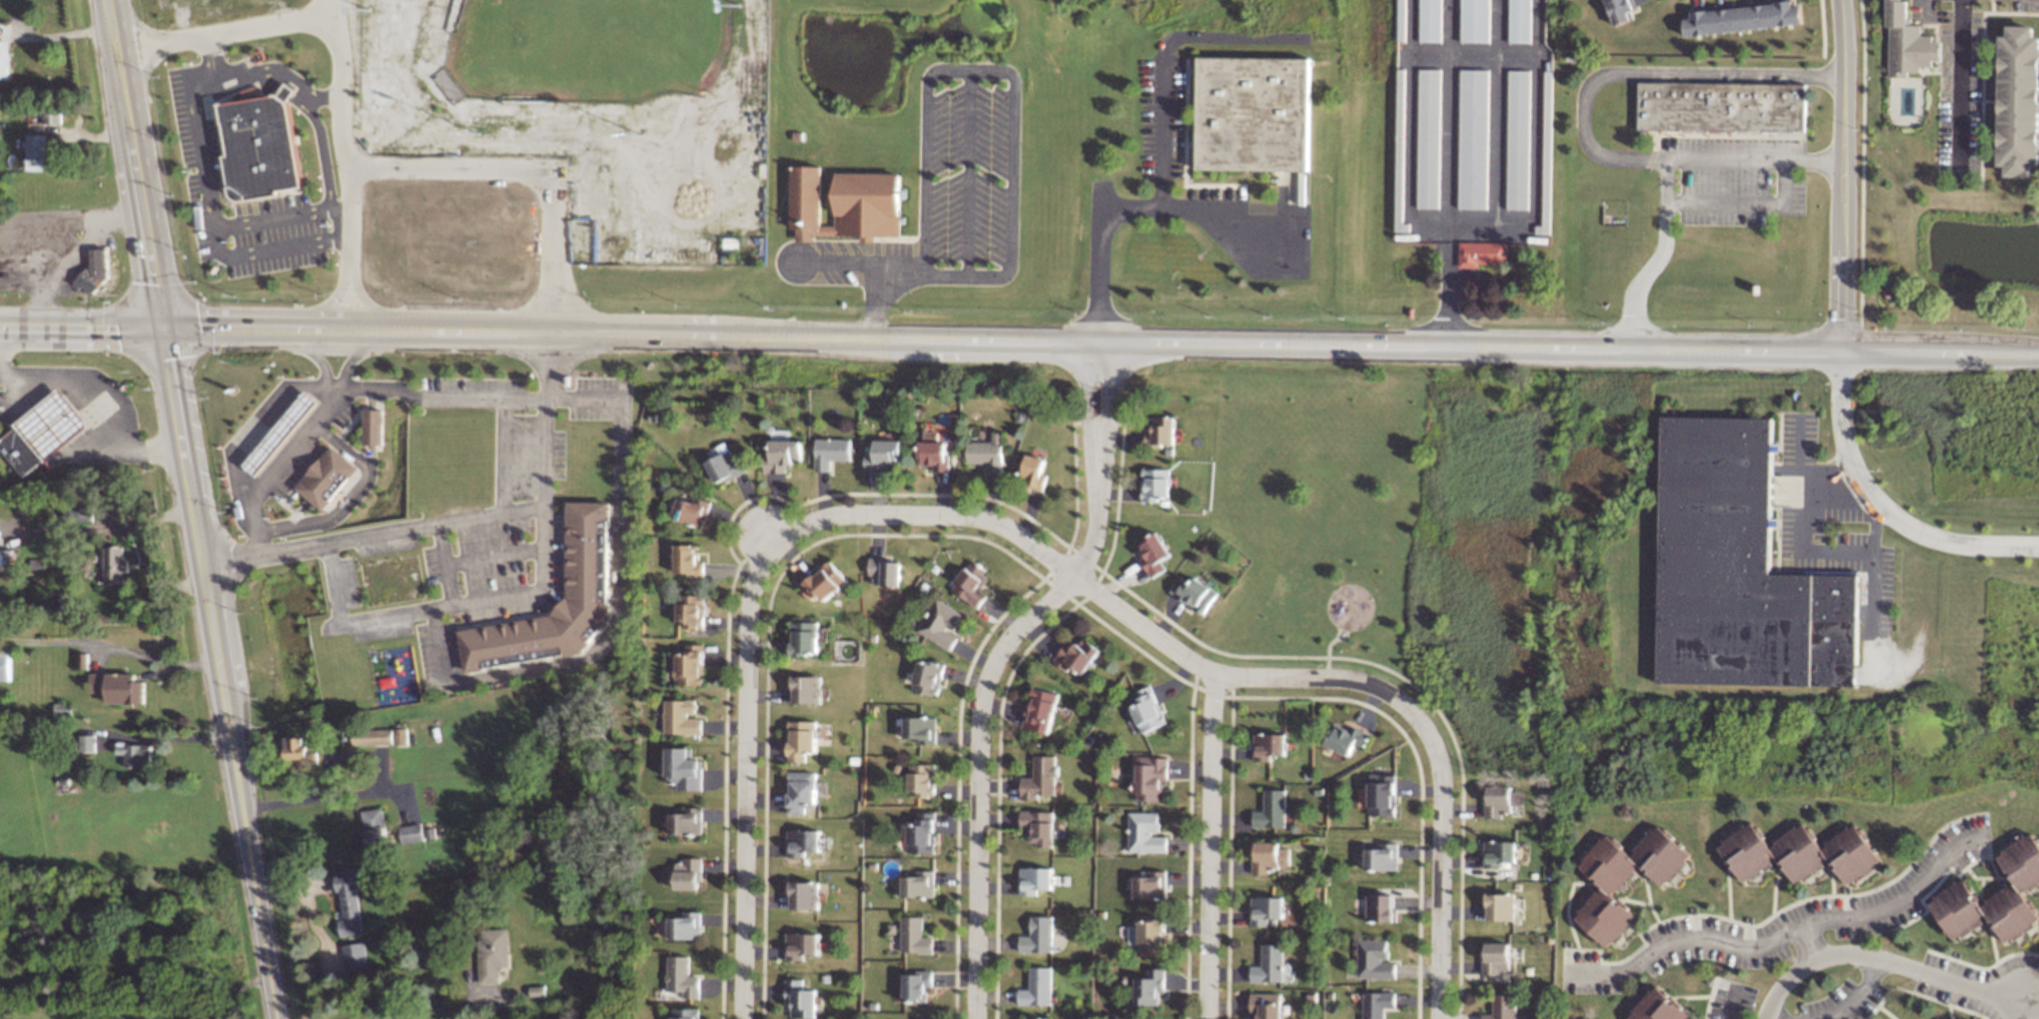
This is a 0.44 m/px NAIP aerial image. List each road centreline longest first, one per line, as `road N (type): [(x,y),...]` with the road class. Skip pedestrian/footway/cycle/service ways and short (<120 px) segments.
road 1 (primary): [(0,329),(2038,353)]
road 2 (residential): [(1074,577),(1010,530),(967,516),(841,515),(776,547),(750,610),(744,1018)]
road 3 (residential): [(1102,340),(1091,550),(1005,645),(984,691),(976,1018)]
road 4 (residential): [(1074,577),(1202,669),(1237,679),(1360,682),(1413,713),(1442,766),(1441,1018)]
road 5 (primary): [(277,1018),(193,509)]
road 6 (residential): [(1566,972),(1617,974),(1678,940),(1767,945),(1813,923),(1888,912),(1928,886),(1956,846),(1988,833)]
road 7 (residential): [(1844,0),(1842,350)]
road 8 (residential): [(1219,675),(1211,711),(1208,1018)]
road 9 (primary): [(163,331),(108,0)]
road 10 (residential): [(1842,350),(1846,446),(1889,510),(1961,542),(2038,543)]
road 11 (residential): [(2012,1007),(1999,994),(1885,956),(1840,952),(1791,978),(1768,1018)]
road 12 (primary): [(193,509),(163,331)]

